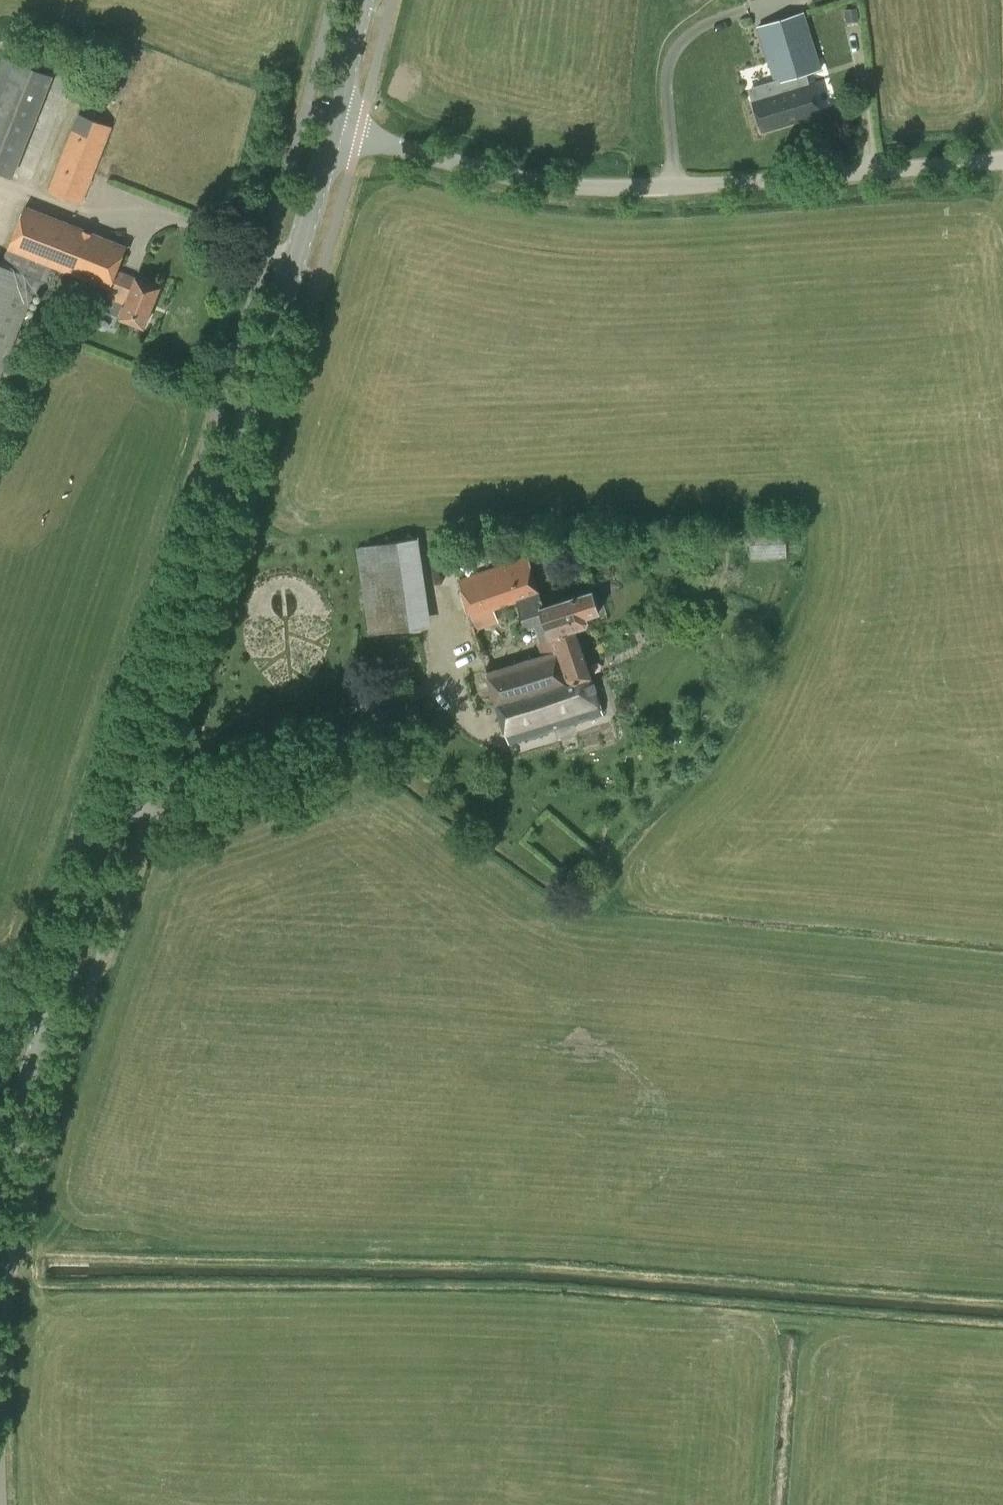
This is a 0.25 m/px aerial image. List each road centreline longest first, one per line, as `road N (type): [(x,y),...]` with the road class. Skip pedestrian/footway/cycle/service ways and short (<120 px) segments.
road 1 (secondary): [(0,1208),(334,129)]
road 2 (unclassified): [(1002,163),(623,189),(537,184),(334,129)]
road 3 (secondary): [(334,129),(366,0)]

